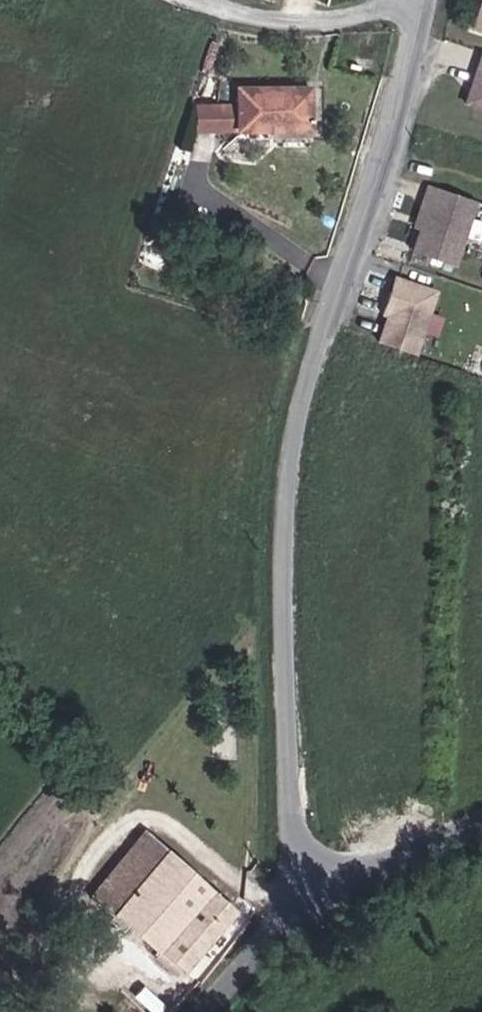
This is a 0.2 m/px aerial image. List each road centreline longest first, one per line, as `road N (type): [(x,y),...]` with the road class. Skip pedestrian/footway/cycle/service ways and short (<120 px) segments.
road 1 (residential): [(431,0),(382,213),(320,393),(289,543),(296,852),(306,905)]
road 2 (track): [(199,0),(296,20),(384,11),(402,0)]
road 3 (unclassified): [(481,828),(374,868),(306,905)]
road 4 (unclassified): [(306,905),(212,1011)]

